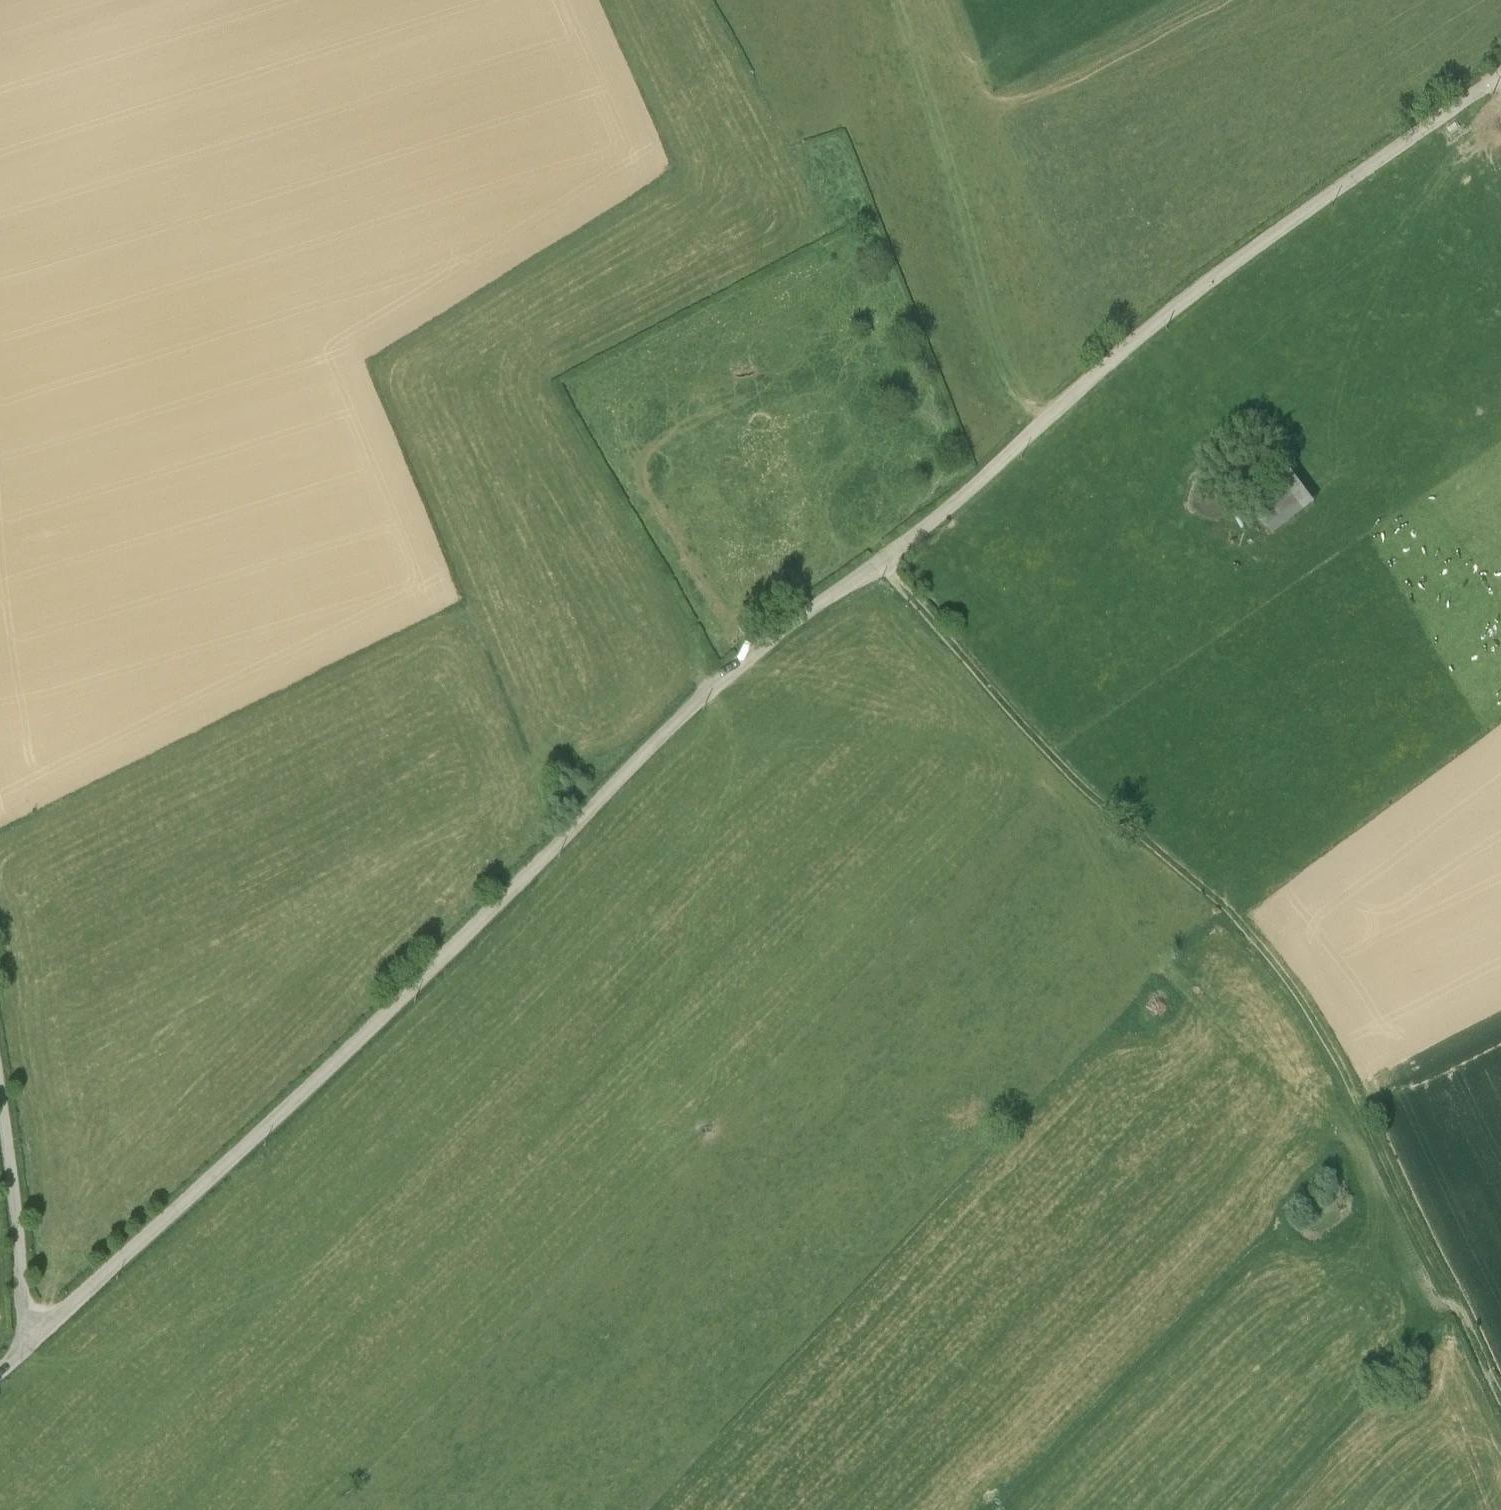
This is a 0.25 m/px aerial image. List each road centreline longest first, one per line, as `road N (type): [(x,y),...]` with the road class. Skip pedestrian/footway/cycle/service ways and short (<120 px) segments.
road 1 (unclassified): [(30,1342),(254,1138),(736,669),(923,525),(1232,260),(1500,75)]
road 2 (track): [(879,559),(1054,758),(1223,905),(1306,1006),(1500,1400)]
road 3 (unclassified): [(30,1342),(0,1090)]

